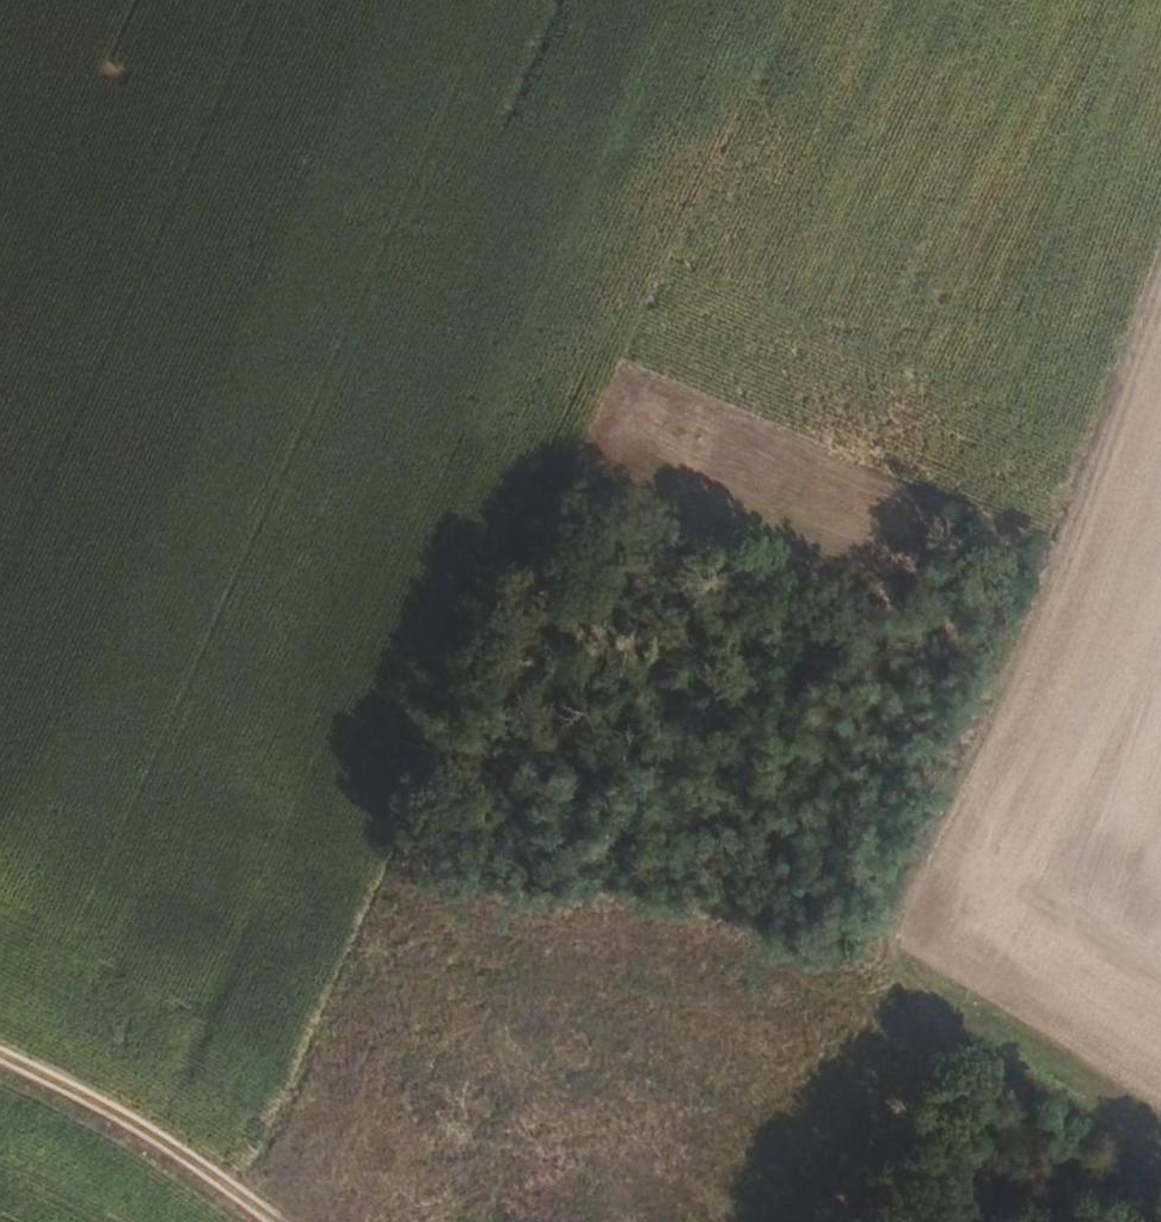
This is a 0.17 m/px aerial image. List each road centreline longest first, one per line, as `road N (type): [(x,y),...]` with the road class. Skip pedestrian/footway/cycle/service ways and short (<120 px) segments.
road 1 (track): [(1160,179),(850,958),(904,1011),(828,1221)]
road 2 (track): [(290,1221),(0,1060)]

